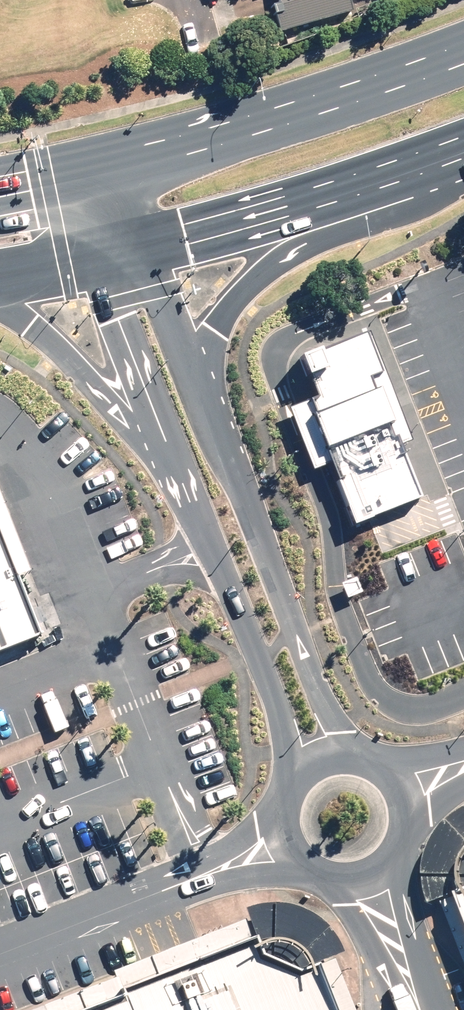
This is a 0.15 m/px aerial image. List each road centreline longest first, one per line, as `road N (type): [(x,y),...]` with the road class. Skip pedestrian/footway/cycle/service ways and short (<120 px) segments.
road 1 (unclassified): [(200,389),(338,732),(361,759)]
road 2 (primary): [(87,166),(226,129),(463,48)]
road 3 (primary): [(463,183),(283,261),(224,315),(200,389)]
road 4 (primary): [(463,141),(141,243)]
road 5 (unclassified): [(285,789),(280,702),(189,477)]
road 6 (primary): [(189,477),(96,381),(0,310)]
road 7 (unclassified): [(189,477),(97,255)]
road 8 (unclassified): [(141,243),(200,389)]
road 9 (unclassified): [(369,877),(317,878),(290,856),(278,823),(285,789)]
road 10 (unclassified): [(361,759),(390,778),(405,812),(397,850),(369,877)]
road 11 (unclassified): [(369,877),(422,1009)]

